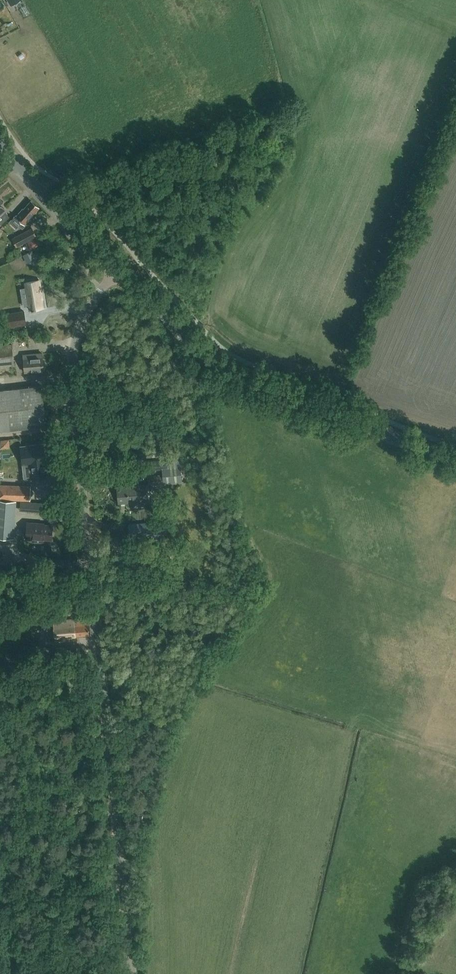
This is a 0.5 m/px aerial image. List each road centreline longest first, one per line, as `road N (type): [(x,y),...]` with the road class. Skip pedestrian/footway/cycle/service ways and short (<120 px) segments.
road 1 (unclassified): [(132,973),(71,370),(88,307),(121,271)]
road 2 (tertiary): [(455,459),(221,367),(121,271)]
road 3 (tertiary): [(121,271),(0,143)]

